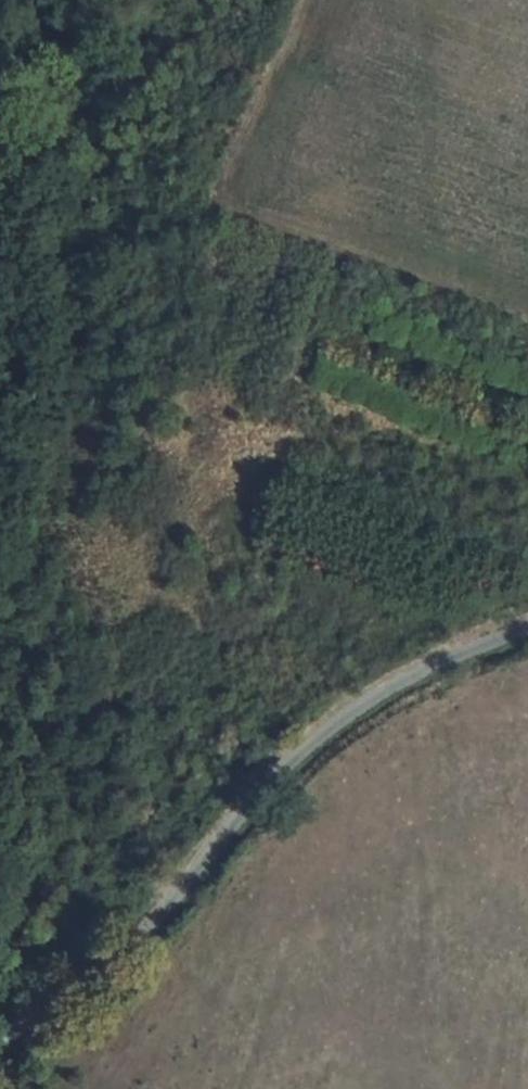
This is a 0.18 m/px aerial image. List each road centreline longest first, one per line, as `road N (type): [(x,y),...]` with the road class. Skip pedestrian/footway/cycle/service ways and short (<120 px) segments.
road 1 (unclassified): [(527,626),(336,722),(236,817),(112,974),(0,1038)]

